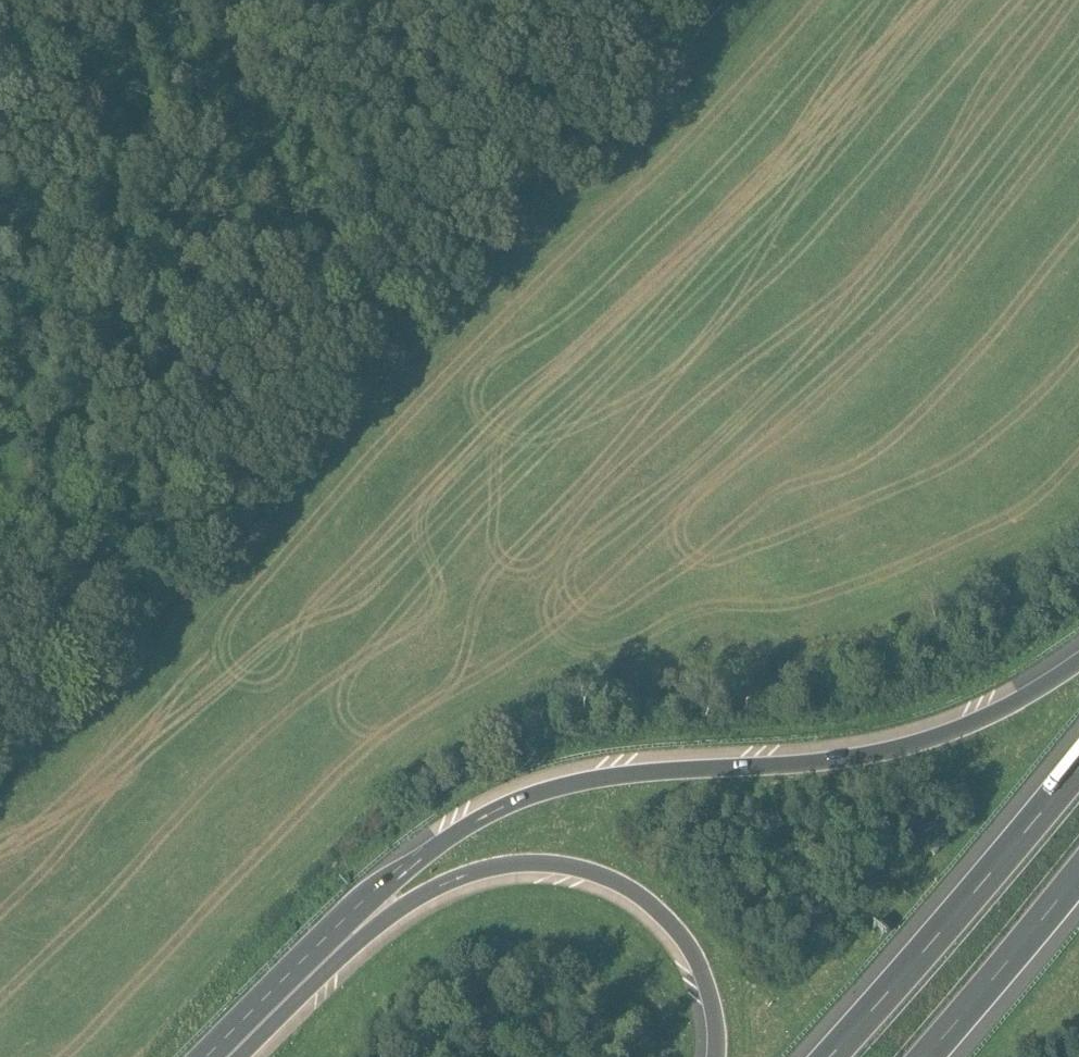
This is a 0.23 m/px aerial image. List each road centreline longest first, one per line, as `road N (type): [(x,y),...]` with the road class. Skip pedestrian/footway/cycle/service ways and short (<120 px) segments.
road 1 (motorway): [(1078,665),(992,717),(877,757),(610,776),(531,796),(469,824),(392,879),(210,1056)]
road 2 (motorway): [(241,1056),(334,964),(414,901),(498,867),(529,864),(561,864),(621,884),(673,927),(706,988),(715,1056)]
road 3 (motorway): [(1078,766),(828,1056)]
road 4 (motorway): [(924,1056),(1078,871)]

